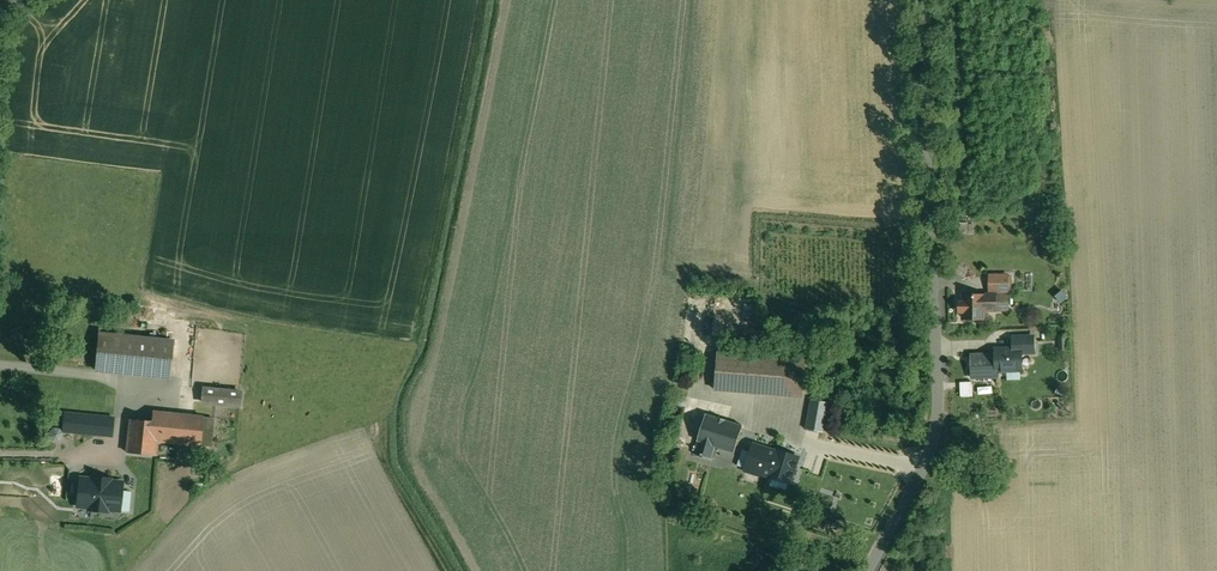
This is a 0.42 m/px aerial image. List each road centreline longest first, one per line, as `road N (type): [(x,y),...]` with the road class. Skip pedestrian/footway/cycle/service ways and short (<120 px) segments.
road 1 (unclassified): [(878,570),(936,465),(926,0)]

